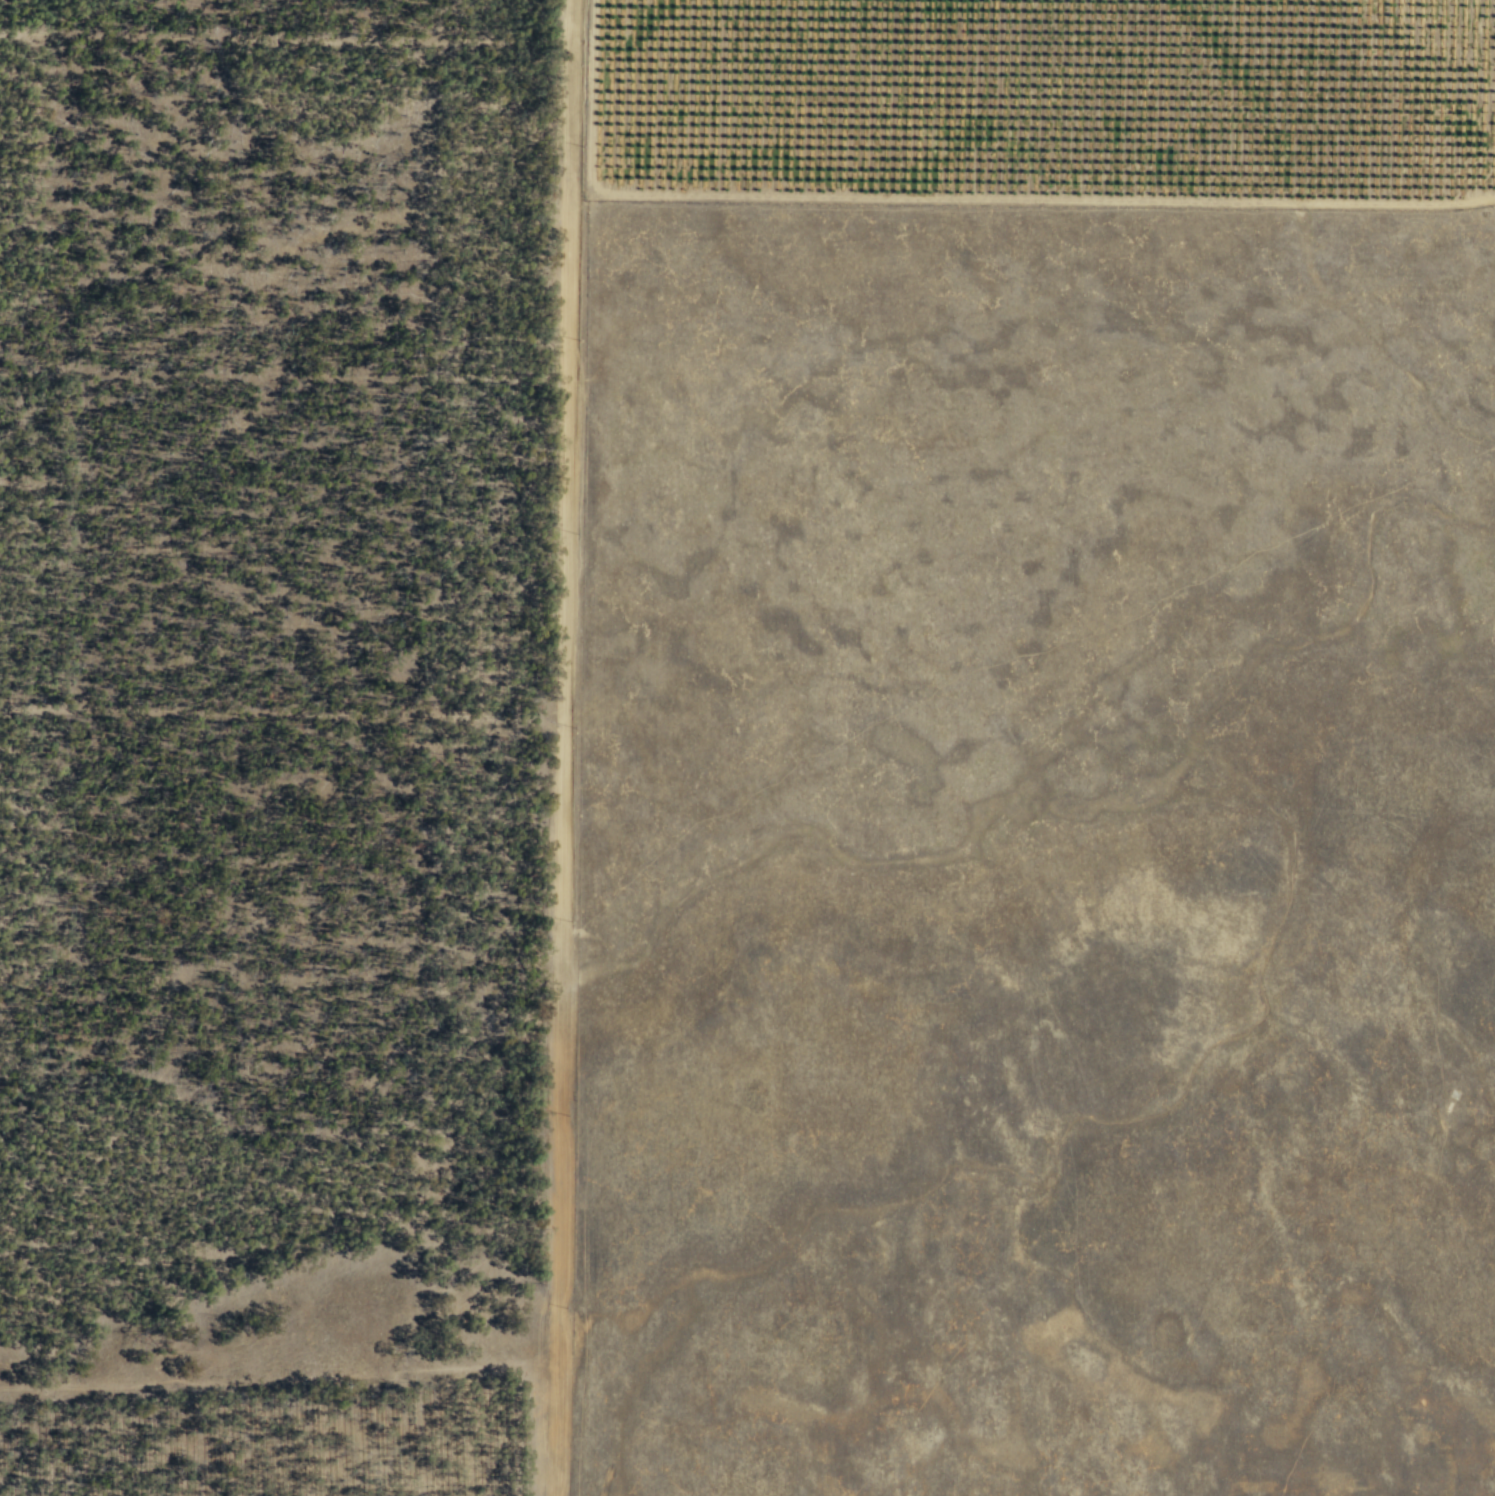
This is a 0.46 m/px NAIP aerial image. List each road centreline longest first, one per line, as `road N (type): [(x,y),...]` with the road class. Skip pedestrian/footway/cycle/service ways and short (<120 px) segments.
road 1 (track): [(0,1386),(418,1371),(560,1357),(569,430),(563,250),(572,0)]
road 2 (track): [(578,1495),(588,1335),(586,1077)]
road 3 (track): [(555,1495),(560,1357)]

